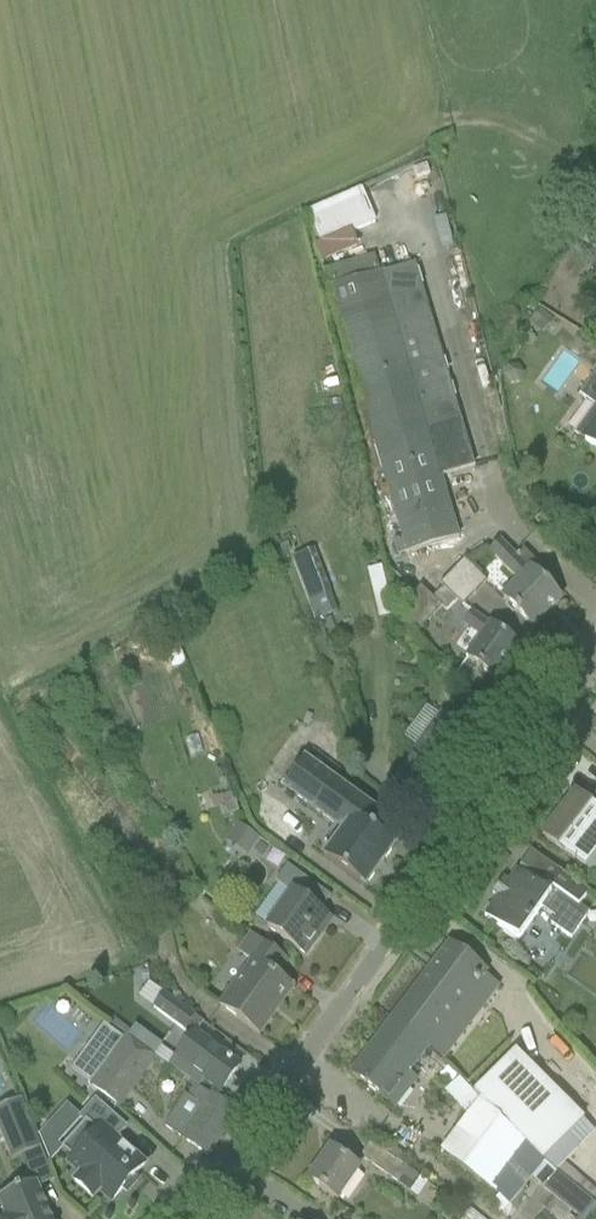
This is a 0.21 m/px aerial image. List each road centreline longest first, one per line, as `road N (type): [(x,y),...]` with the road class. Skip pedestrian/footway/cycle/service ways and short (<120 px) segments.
road 1 (residential): [(187,1218),(595,650)]

